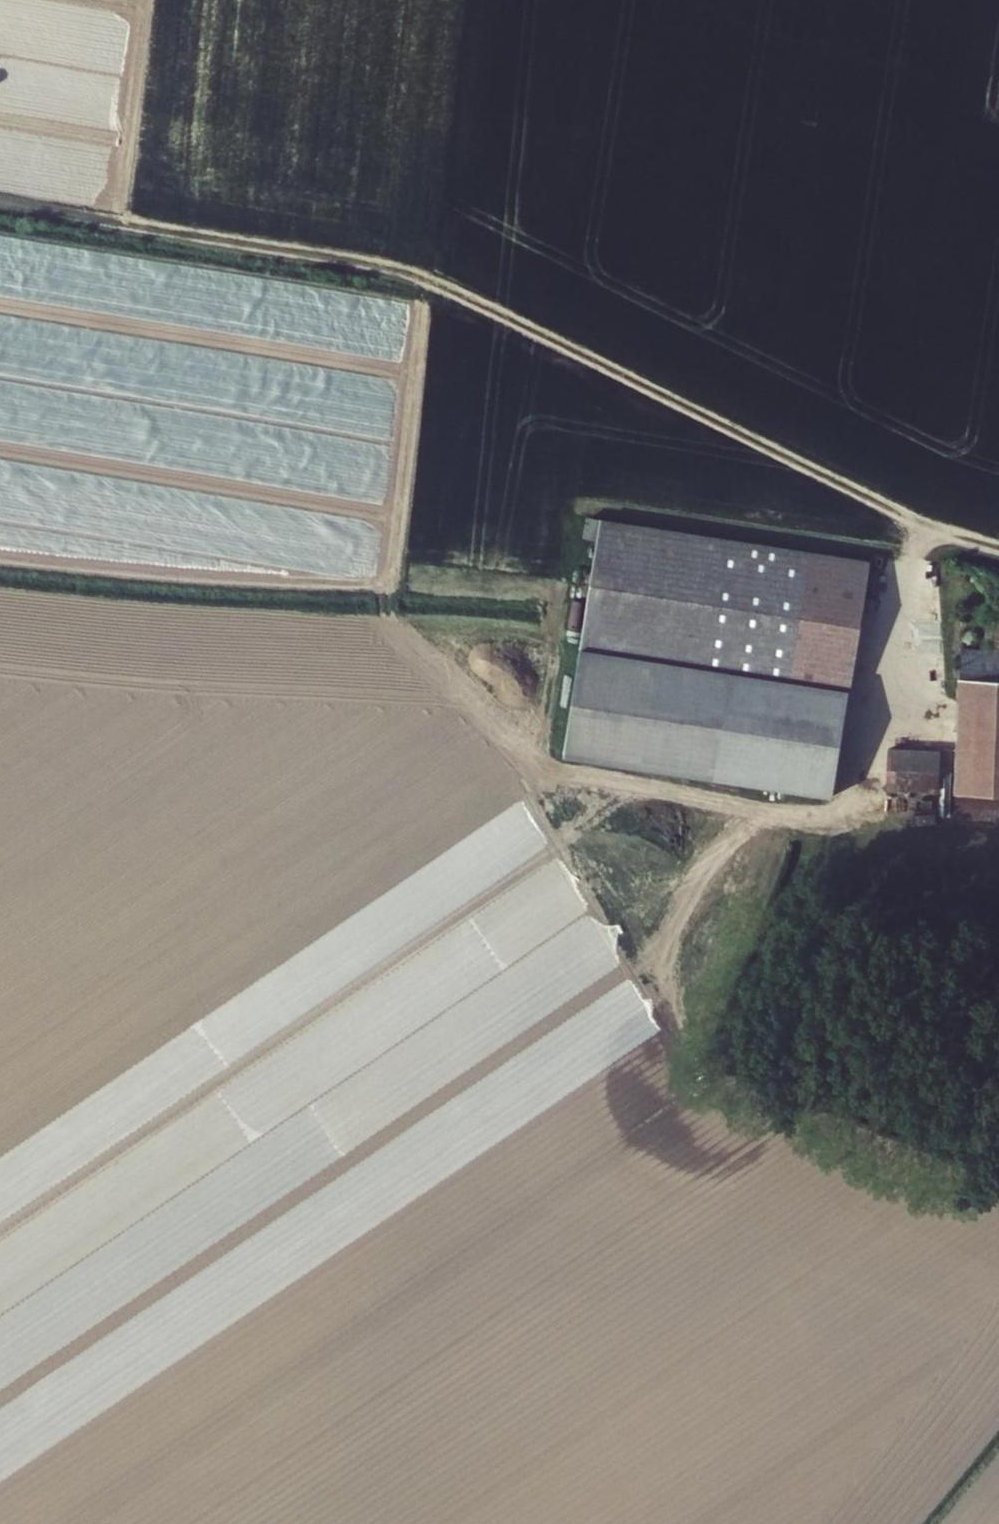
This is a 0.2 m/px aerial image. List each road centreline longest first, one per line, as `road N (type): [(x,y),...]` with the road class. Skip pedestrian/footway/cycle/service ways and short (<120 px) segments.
road 1 (track): [(998,551),(849,497),(474,298),(403,274),(0,205)]

